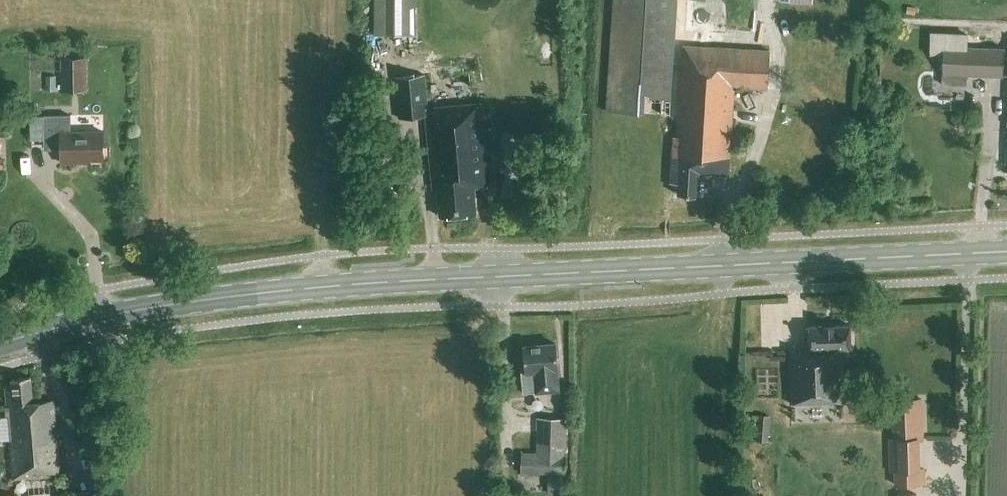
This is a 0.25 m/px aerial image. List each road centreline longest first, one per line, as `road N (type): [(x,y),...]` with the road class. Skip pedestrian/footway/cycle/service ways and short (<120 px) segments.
road 1 (primary): [(0,344),(155,308),(306,289),(1006,252)]

